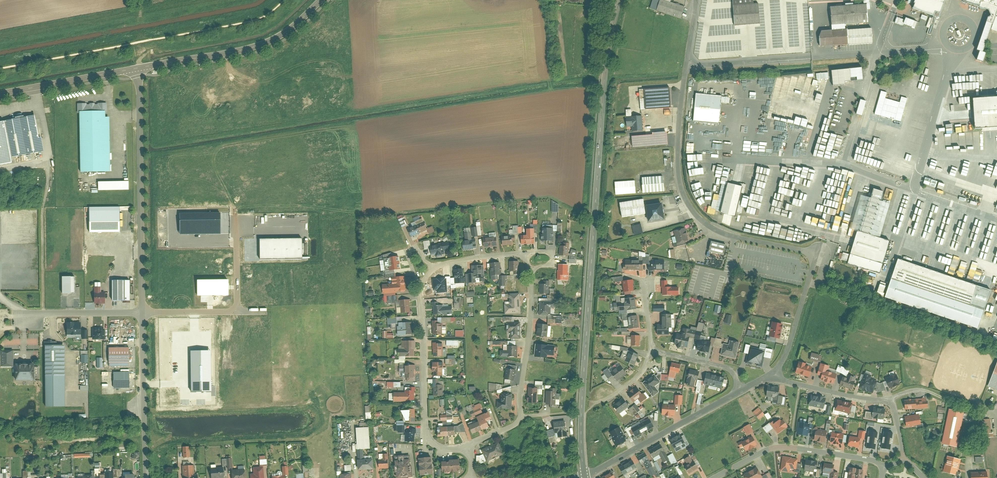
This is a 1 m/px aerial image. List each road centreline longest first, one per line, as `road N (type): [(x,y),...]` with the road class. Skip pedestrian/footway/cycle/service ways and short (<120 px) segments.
road 1 (secondary): [(584,477),(602,91),(619,0)]
road 2 (residential): [(771,376),(786,353),(815,253),(735,237),(692,211),(674,159),(683,64)]
road 3 (residential): [(137,70),(143,313)]
road 4 (unclassified): [(137,70),(264,45),(324,0)]
road 5 (residential): [(467,445),(445,449),(427,434),(421,289)]
road 6 (residential): [(771,376),(892,400),(905,461)]
road 7 (residential): [(584,477),(739,391)]
road 8 (residential): [(718,477),(782,446),(885,466)]
road 9 (residential): [(143,313),(147,477)]
road 10 (residential): [(529,268),(521,417)]
road 11 (unclassified): [(0,93),(137,70)]
road 12 (residential): [(683,64),(811,56)]

